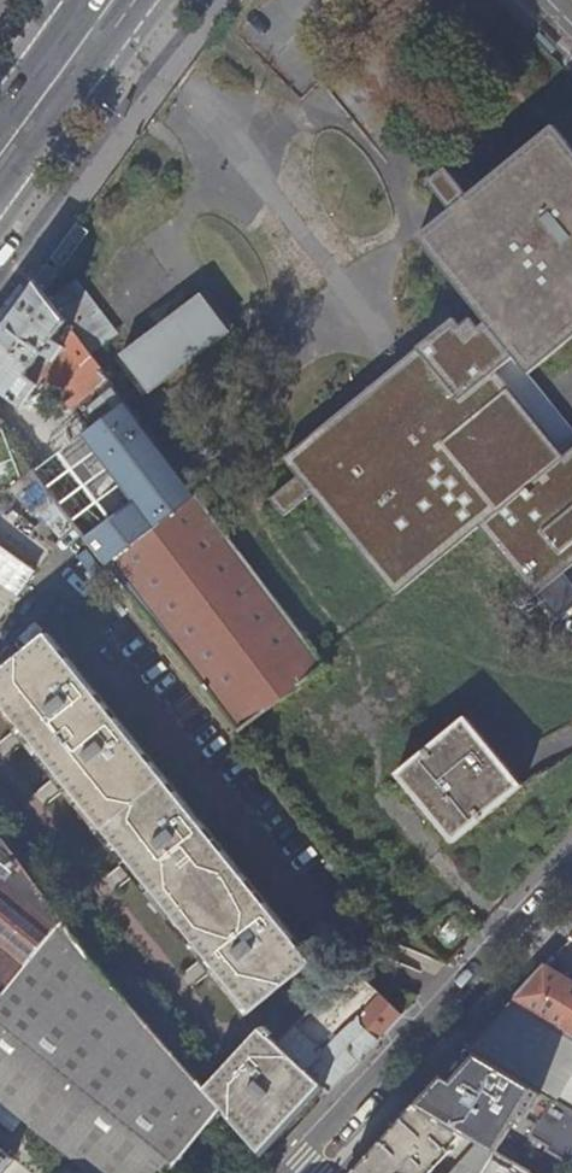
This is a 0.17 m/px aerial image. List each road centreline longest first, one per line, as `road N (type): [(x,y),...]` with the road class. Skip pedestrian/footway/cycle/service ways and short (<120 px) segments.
road 1 (residential): [(288,1172),(571,863)]
road 2 (primary): [(0,202),(154,0)]
road 3 (primary): [(87,0),(0,120)]

